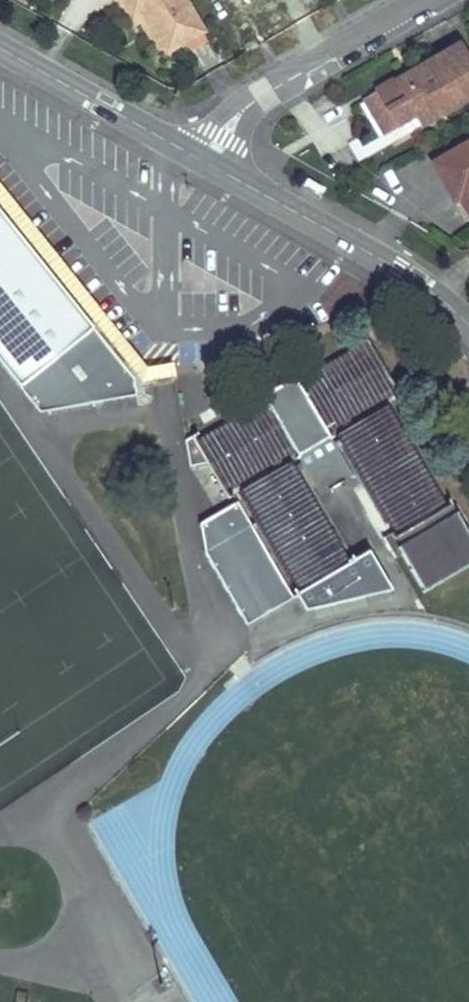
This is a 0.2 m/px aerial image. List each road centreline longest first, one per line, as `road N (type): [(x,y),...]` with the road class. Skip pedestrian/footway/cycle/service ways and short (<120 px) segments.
road 1 (residential): [(232,178),(399,270),(468,326)]
road 2 (residential): [(0,48),(184,151)]
road 3 (residential): [(249,105),(425,0)]

